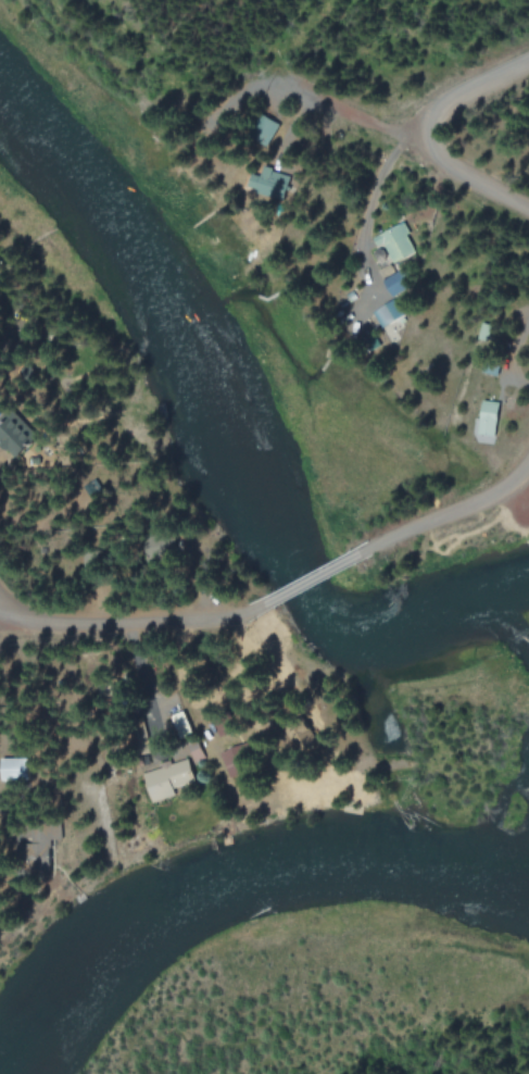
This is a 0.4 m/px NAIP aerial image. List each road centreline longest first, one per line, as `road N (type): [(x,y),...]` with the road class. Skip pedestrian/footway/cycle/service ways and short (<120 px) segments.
road 1 (residential): [(0,606),(28,620),(100,627),(244,613),(270,603)]
road 2 (residential): [(528,198),(411,135),(288,89)]
road 3 (residential): [(355,560),(528,471)]
road 4 (residential): [(411,135),(483,80),(528,58)]

